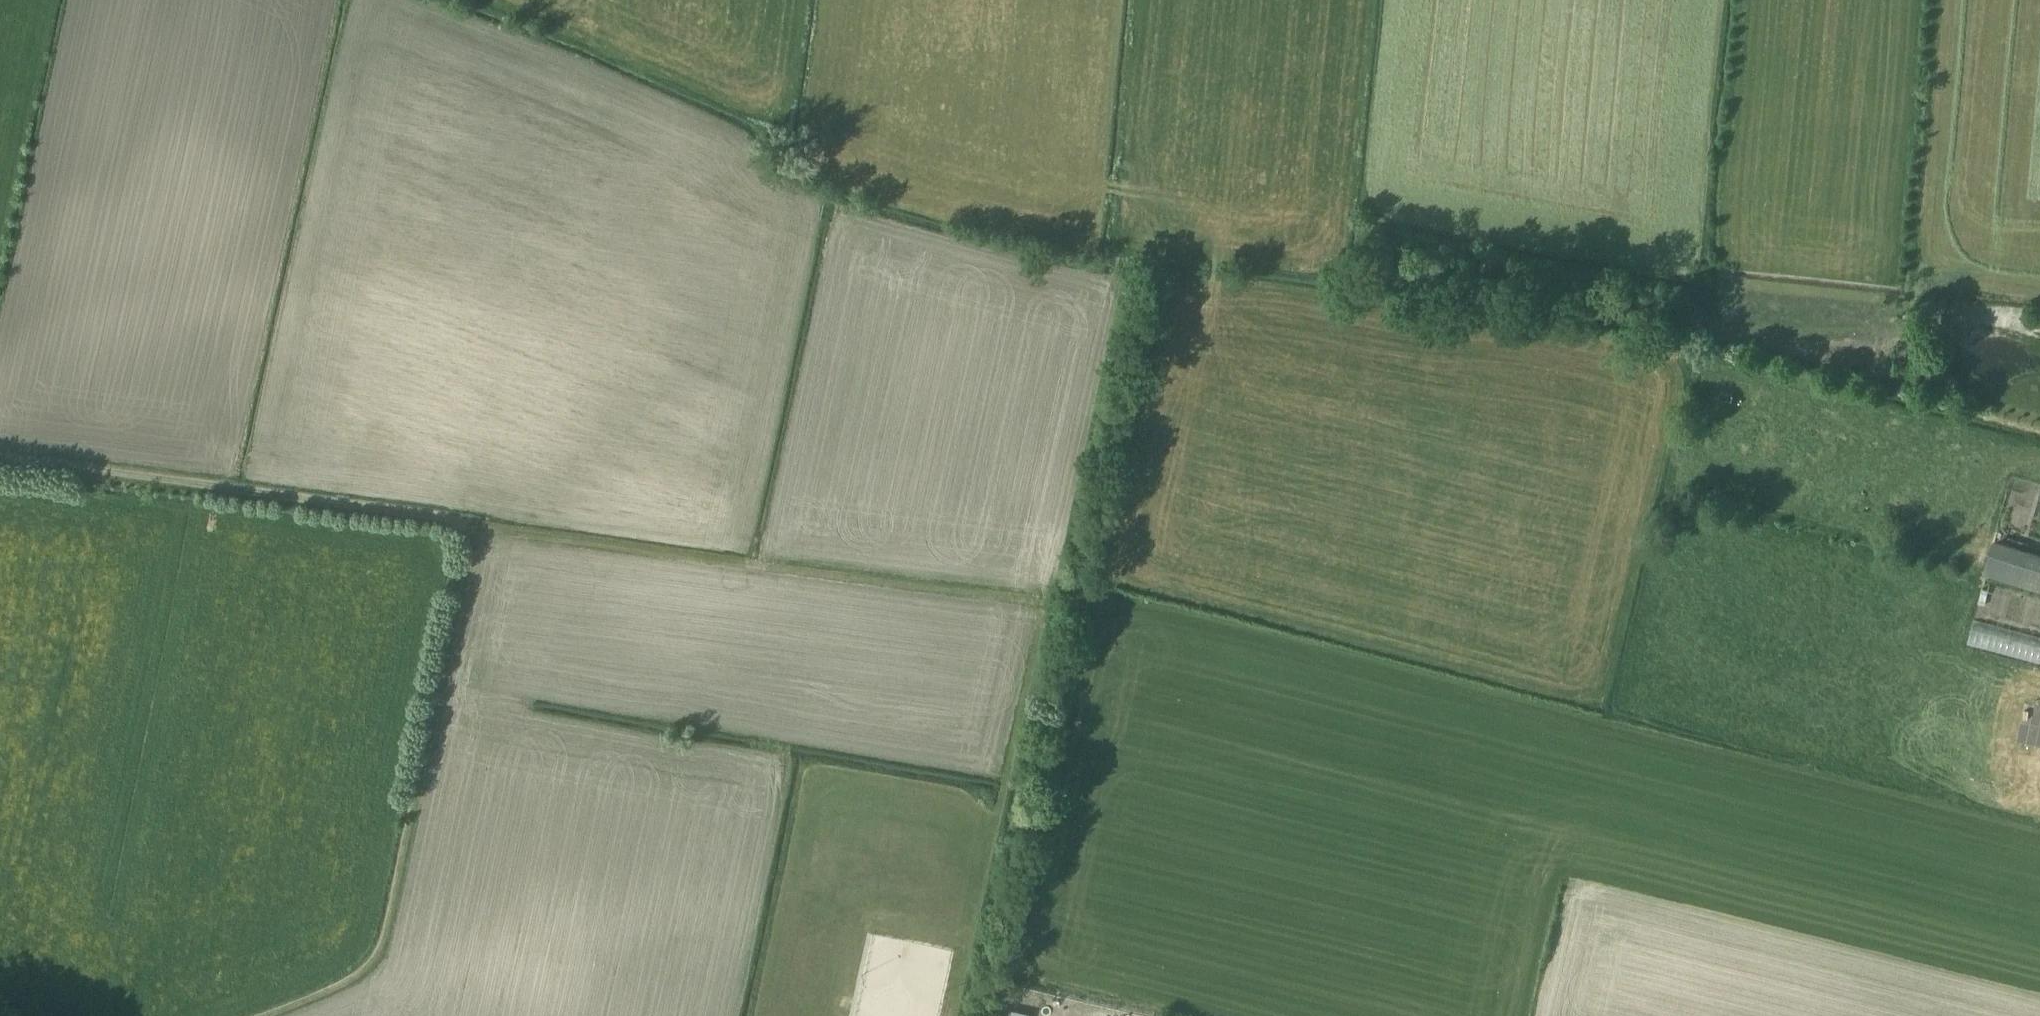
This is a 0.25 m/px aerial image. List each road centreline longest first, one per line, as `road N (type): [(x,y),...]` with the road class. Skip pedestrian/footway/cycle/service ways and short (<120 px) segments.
road 1 (track): [(0,465),(1111,609),(2039,840)]
road 2 (track): [(262,1015),(362,977),(383,955),(472,528)]

